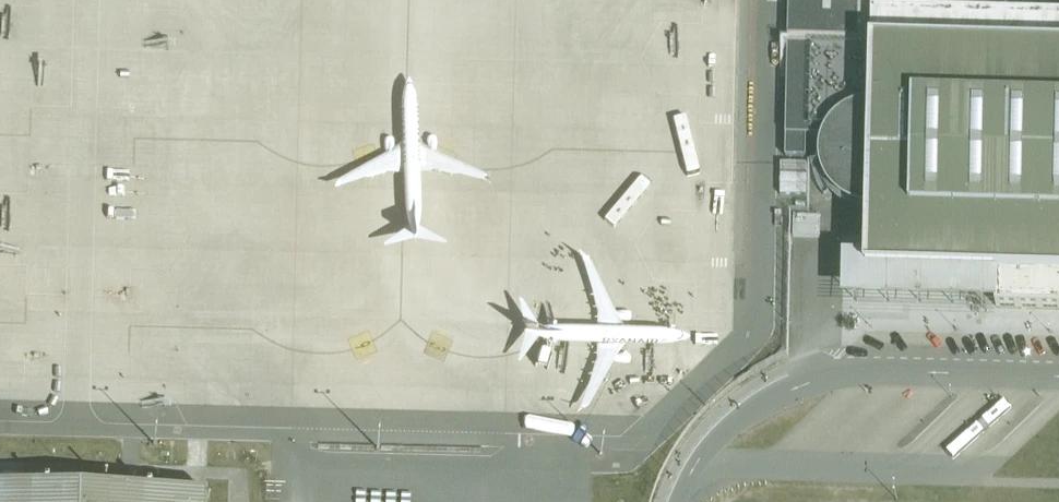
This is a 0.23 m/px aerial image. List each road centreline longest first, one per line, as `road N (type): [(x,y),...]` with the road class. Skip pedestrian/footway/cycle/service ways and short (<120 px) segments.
road 1 (tertiary): [(1058,376),(869,371),(817,380),(719,434),(677,501)]

